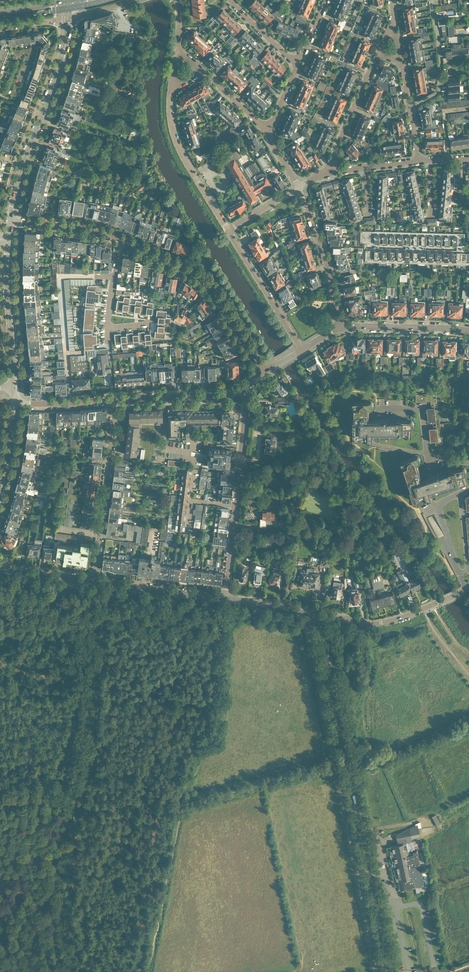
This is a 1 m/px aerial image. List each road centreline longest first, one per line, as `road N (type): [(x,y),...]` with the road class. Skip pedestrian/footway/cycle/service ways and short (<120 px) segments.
road 1 (tertiary): [(390,971),(320,620)]
road 2 (residential): [(264,372),(205,279),(122,241)]
road 3 (tertiary): [(65,49),(10,221)]
road 4 (residential): [(94,581),(113,402)]
road 5 (residential): [(229,230),(185,157),(172,123),(173,83)]
road 6 (residential): [(467,589),(381,623),(320,620)]
road 7 (residential): [(338,327),(299,186)]
road 8 (tertiary): [(9,243),(14,386)]
road 9 (residential): [(302,349),(229,230)]
road 10 (residential): [(113,402),(222,397),(248,387)]
road 11 (tertiary): [(225,599),(94,581)]
road 12 (residential): [(338,327),(468,331)]
road 13 (residential): [(331,171),(378,53)]

